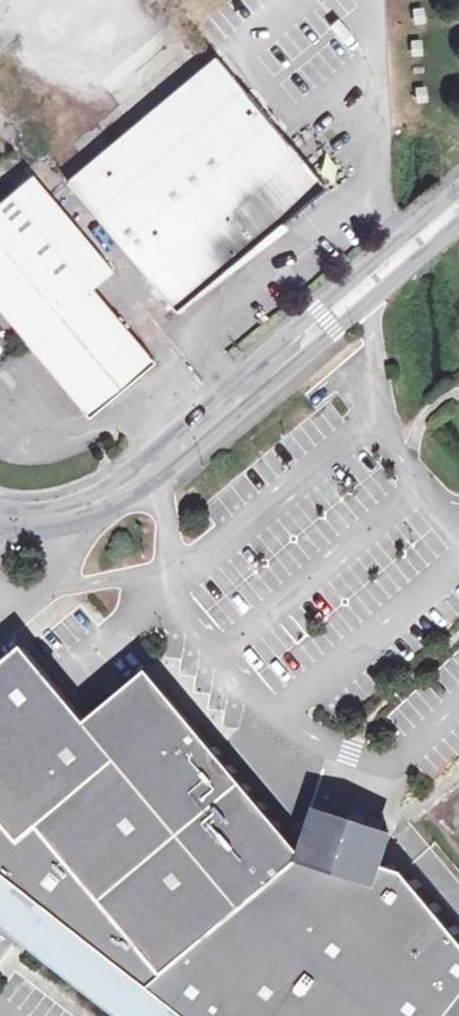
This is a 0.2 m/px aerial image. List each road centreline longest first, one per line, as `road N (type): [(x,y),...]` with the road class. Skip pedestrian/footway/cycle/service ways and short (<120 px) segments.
road 1 (unclassified): [(458,205),(129,480),(57,513),(0,511)]

